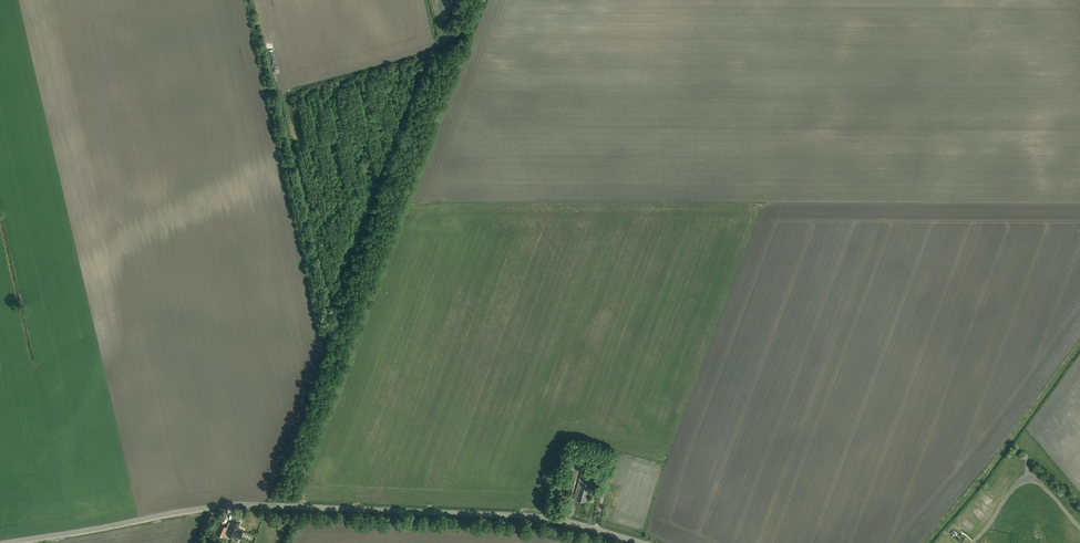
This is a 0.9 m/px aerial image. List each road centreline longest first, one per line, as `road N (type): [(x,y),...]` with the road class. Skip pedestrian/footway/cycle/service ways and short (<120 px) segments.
road 1 (unclassified): [(7,542),(243,504),(536,517),(643,542)]
road 2 (track): [(926,542),(1079,344)]

